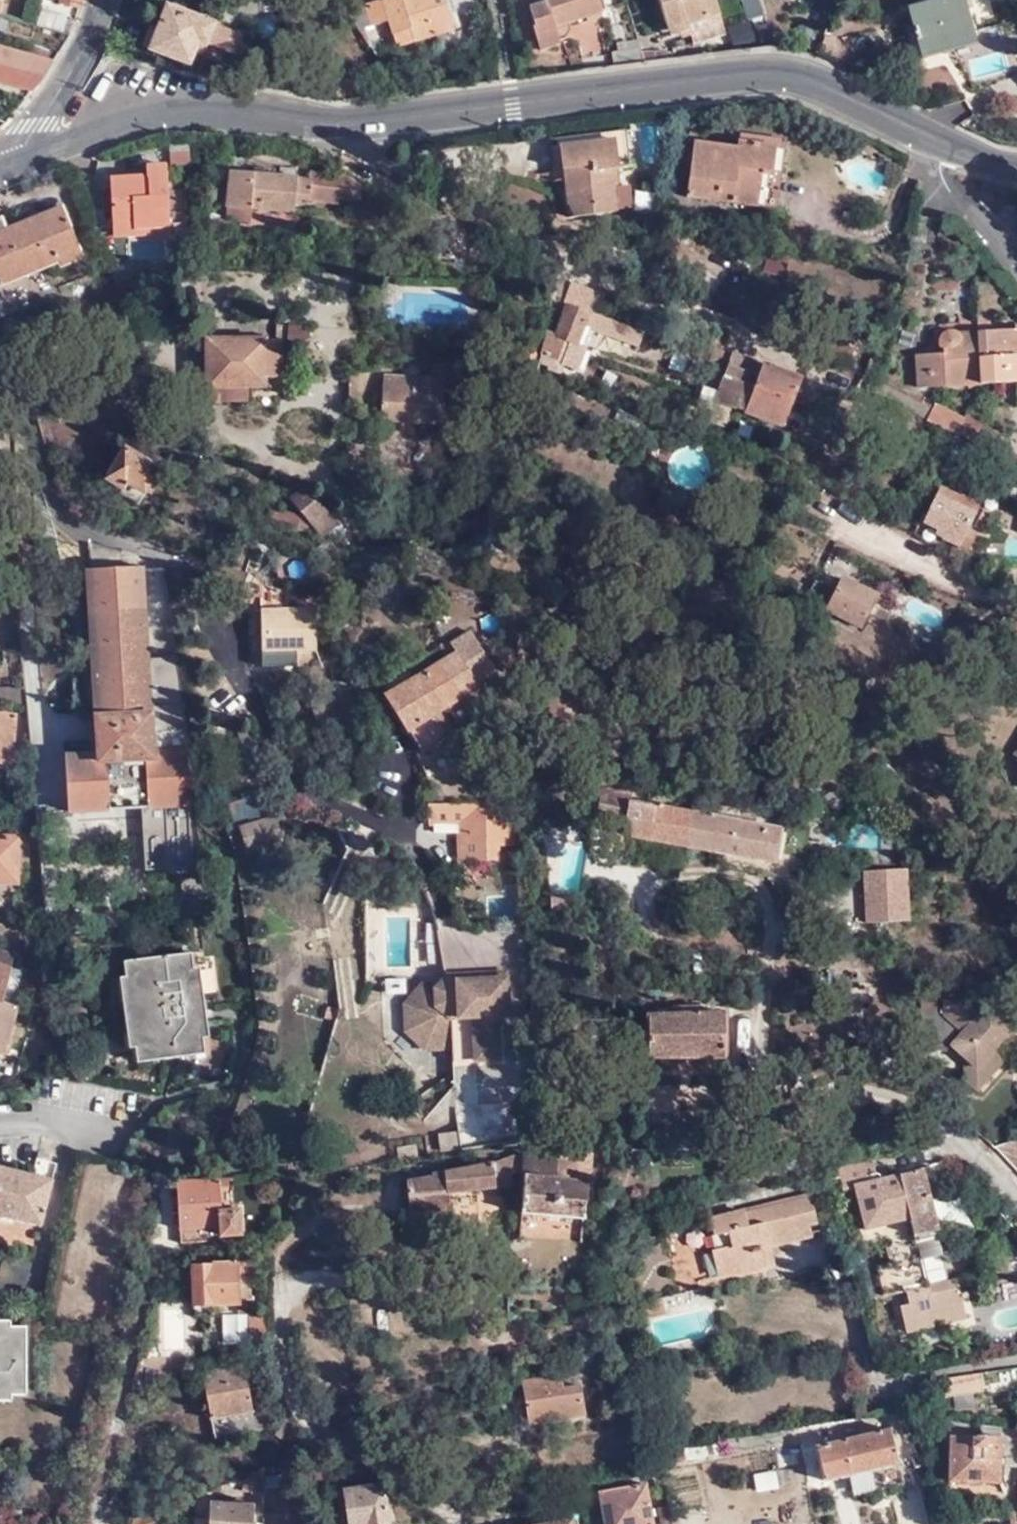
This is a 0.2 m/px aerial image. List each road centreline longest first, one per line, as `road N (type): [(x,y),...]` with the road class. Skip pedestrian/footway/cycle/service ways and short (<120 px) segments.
road 1 (tertiary): [(25,161),(141,116),(193,109),(367,122),(765,71),(811,80),(931,137)]
road 2 (residential): [(197,575),(64,514),(53,498),(32,405),(0,378)]
road 3 (residential): [(95,1523),(150,1264)]
road 4 (residential): [(25,161),(30,136),(87,49),(104,0)]
road 5 (residential): [(931,137),(931,163),(1016,256)]

